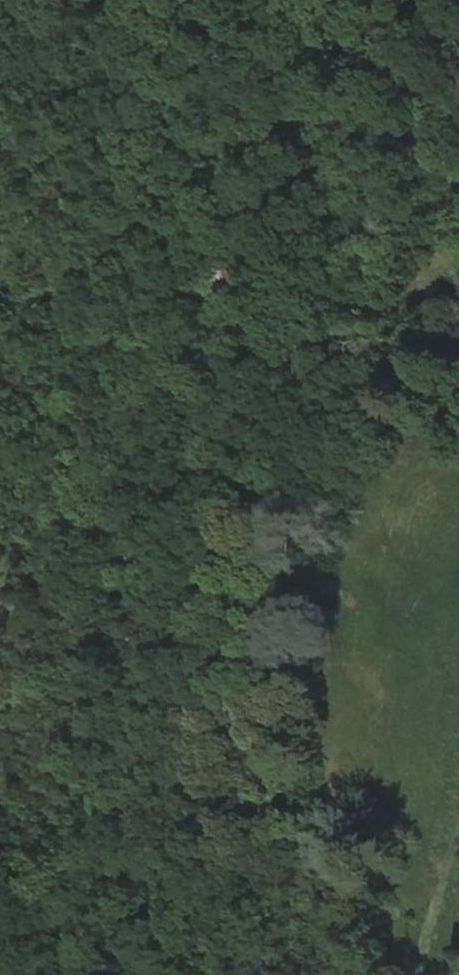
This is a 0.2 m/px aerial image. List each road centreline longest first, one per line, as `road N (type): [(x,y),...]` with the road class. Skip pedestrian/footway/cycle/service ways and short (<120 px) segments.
road 1 (track): [(458,189),(287,261),(229,187)]
road 2 (track): [(458,826),(427,923),(420,974)]

